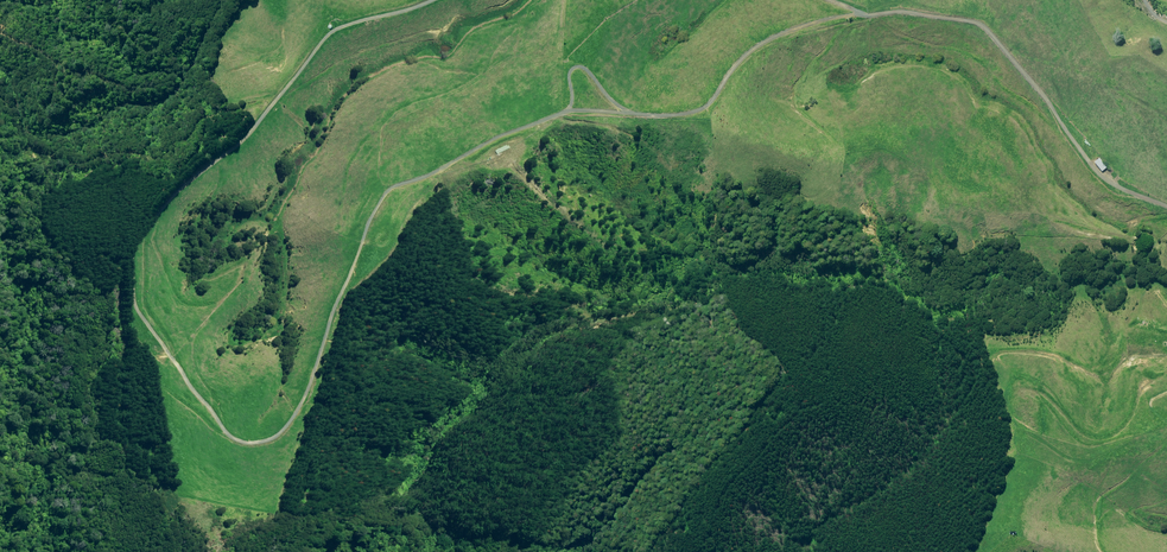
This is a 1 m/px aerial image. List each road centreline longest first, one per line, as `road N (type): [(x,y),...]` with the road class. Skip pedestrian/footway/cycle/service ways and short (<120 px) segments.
road 1 (track): [(275,102),(255,133),(149,229),(143,274),(152,321),(235,447),(268,448),(298,414),(378,204),(394,183),(575,105),(660,109),(702,100),(757,39),(866,12)]
road 2 (track): [(0,157),(78,170),(103,161),(155,164),(224,118),(275,102),(310,46),(341,26),(436,0)]
road 3 (track): [(830,0),(866,12),(920,7),(987,26),(1102,178),(1166,204)]

